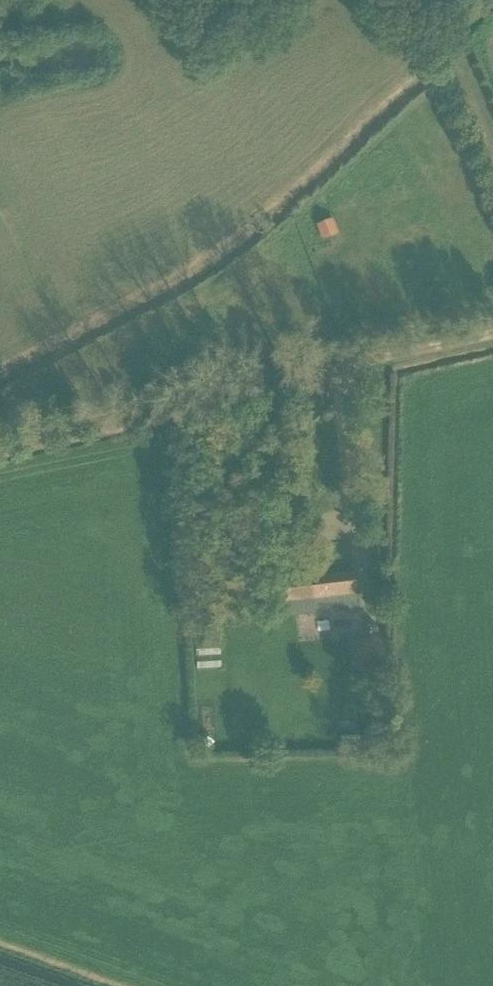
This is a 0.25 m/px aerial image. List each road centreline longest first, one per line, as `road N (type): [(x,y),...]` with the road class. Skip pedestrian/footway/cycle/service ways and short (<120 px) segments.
road 1 (track): [(492,331),(0,443)]
road 2 (track): [(468,8),(434,53),(458,69),(492,147)]

